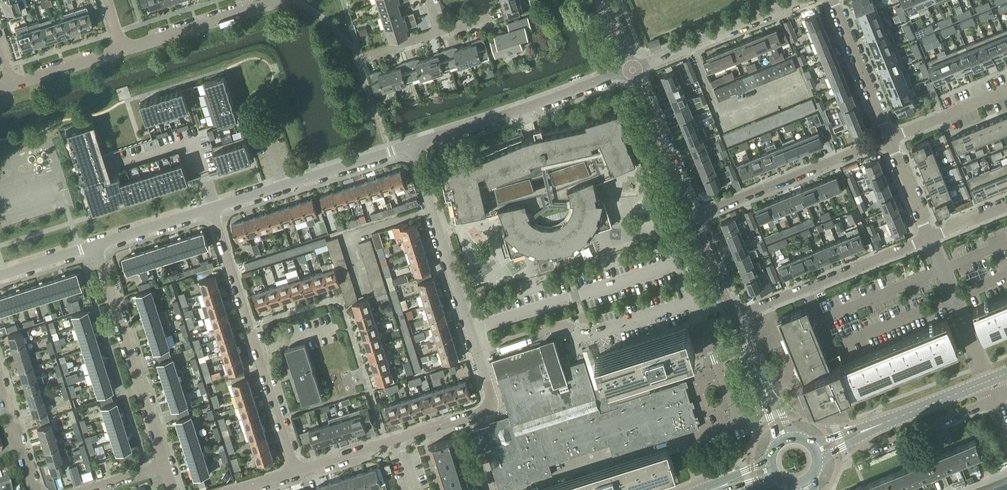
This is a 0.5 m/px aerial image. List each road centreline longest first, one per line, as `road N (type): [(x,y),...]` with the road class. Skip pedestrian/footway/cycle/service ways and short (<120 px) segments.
road 1 (residential): [(527,489),(734,425),(695,302)]
road 2 (residential): [(695,302),(683,265),(471,332)]
road 3 (residential): [(385,443),(338,296),(248,323)]
road 4 (residential): [(412,148),(633,69)]
road 5 (residential): [(166,465),(95,246)]
road 6 (residential): [(478,352),(562,327),(586,337),(695,302)]
road 7 (residential): [(734,318),(930,240)]
road 8 (residential): [(694,219),(889,139)]
road 9 (residential): [(213,210),(412,148)]
road 10 (residential): [(471,332),(412,148)]
road 11 (residential): [(633,69),(804,0)]
road 12 (residential): [(385,443),(495,407),(478,352)]
road 13 (residential): [(694,219),(633,69)]
road 14 (residential): [(123,49),(276,0)]
road 15 (residential): [(847,439),(874,449),(995,401)]
road 16 (residential): [(296,472),(248,323)]
road 17 (residential): [(988,383),(930,240)]
road 18 (tertiary): [(847,439),(988,383)]
road 19 (residential): [(889,139),(833,0)]
road 20 (residential): [(786,442),(734,318)]
road 21 (residential): [(889,139),(1006,92)]
road 22 (residential): [(95,246),(213,210)]

